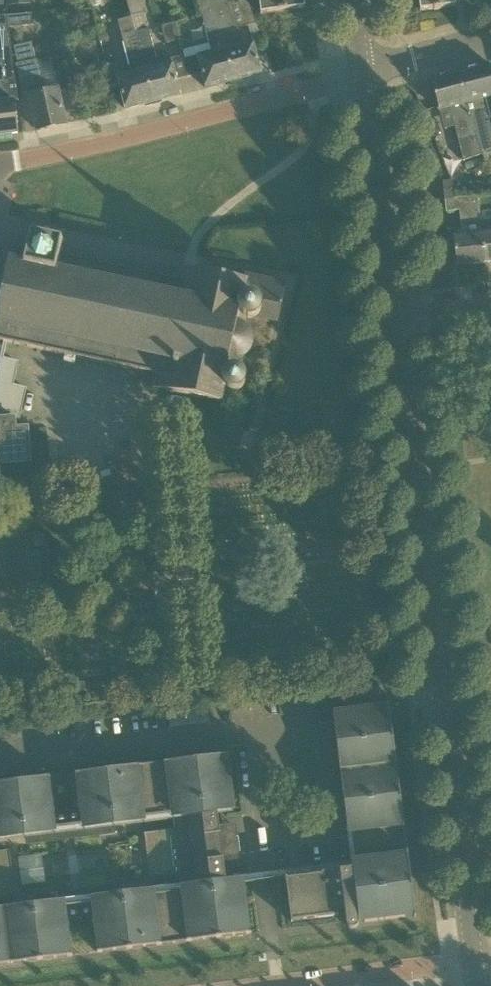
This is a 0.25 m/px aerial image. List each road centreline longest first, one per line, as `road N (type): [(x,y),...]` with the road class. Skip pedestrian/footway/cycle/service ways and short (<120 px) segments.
road 1 (unclassified): [(0,160),(362,73)]
road 2 (tertiary): [(437,687),(388,318)]
road 3 (residential): [(316,723),(336,855),(274,861),(257,730)]
road 4 (tertiary): [(473,960),(437,687)]
road 5 (residential): [(257,730),(0,756)]
road 6 (tertiary): [(388,318),(362,73)]
road 7 (residential): [(264,985),(473,960)]
road 8 (residential): [(437,687),(333,697),(317,708),(316,723)]
road 9 (residential): [(362,73),(490,37)]

